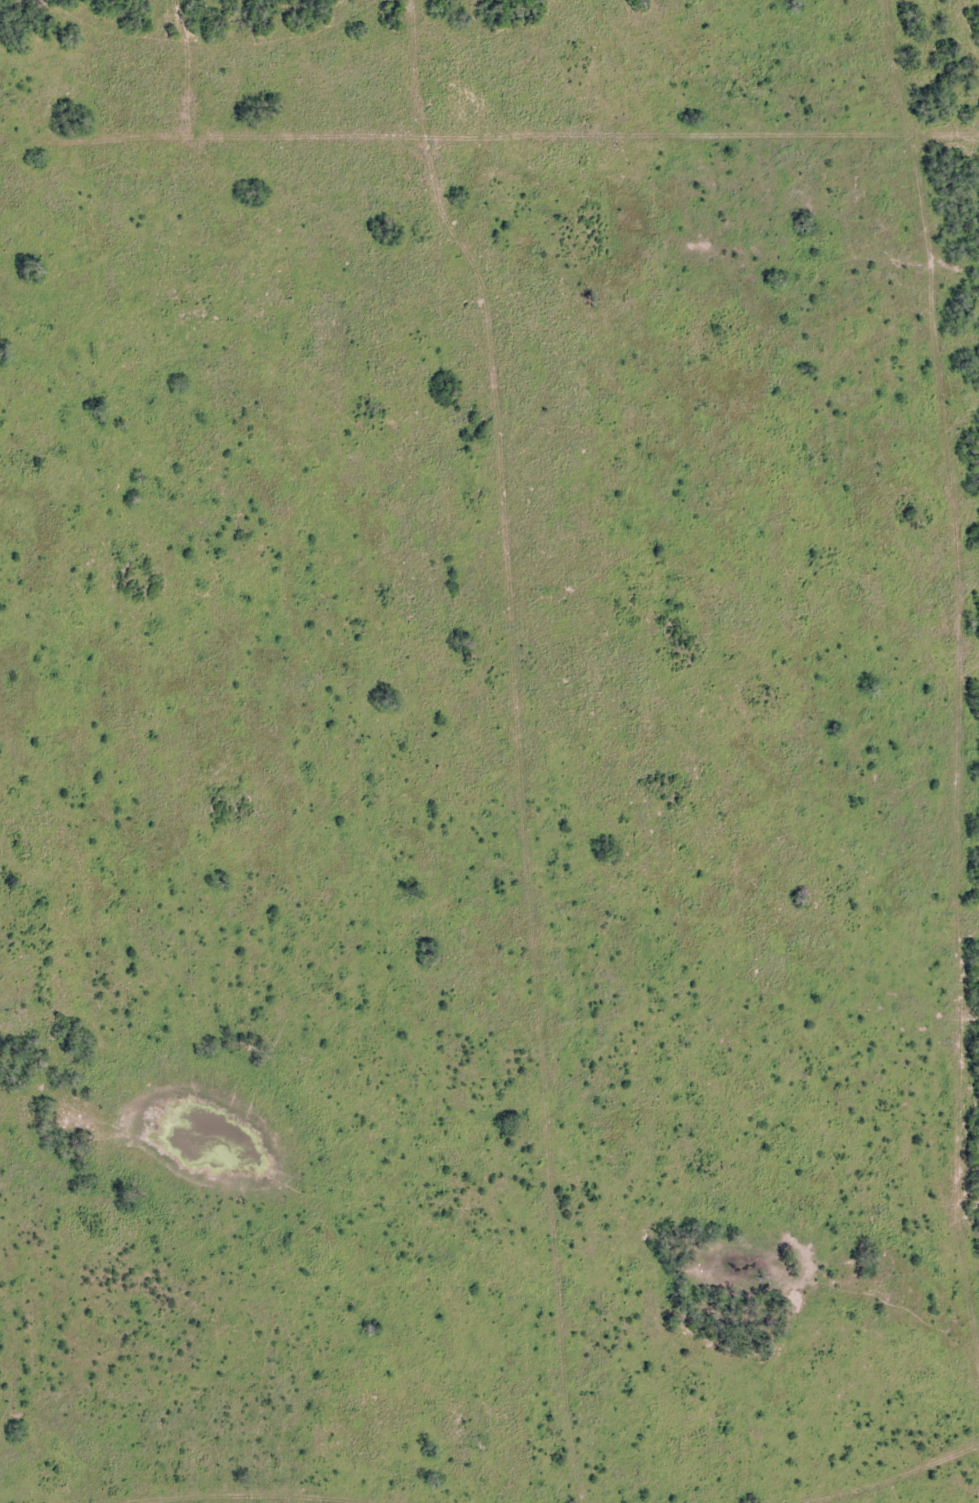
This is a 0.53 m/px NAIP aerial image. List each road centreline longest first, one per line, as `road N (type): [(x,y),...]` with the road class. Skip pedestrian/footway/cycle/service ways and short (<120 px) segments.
road 1 (residential): [(384,1502),(179,1449),(0,1479)]
road 2 (residential): [(978,1379),(678,1502)]

